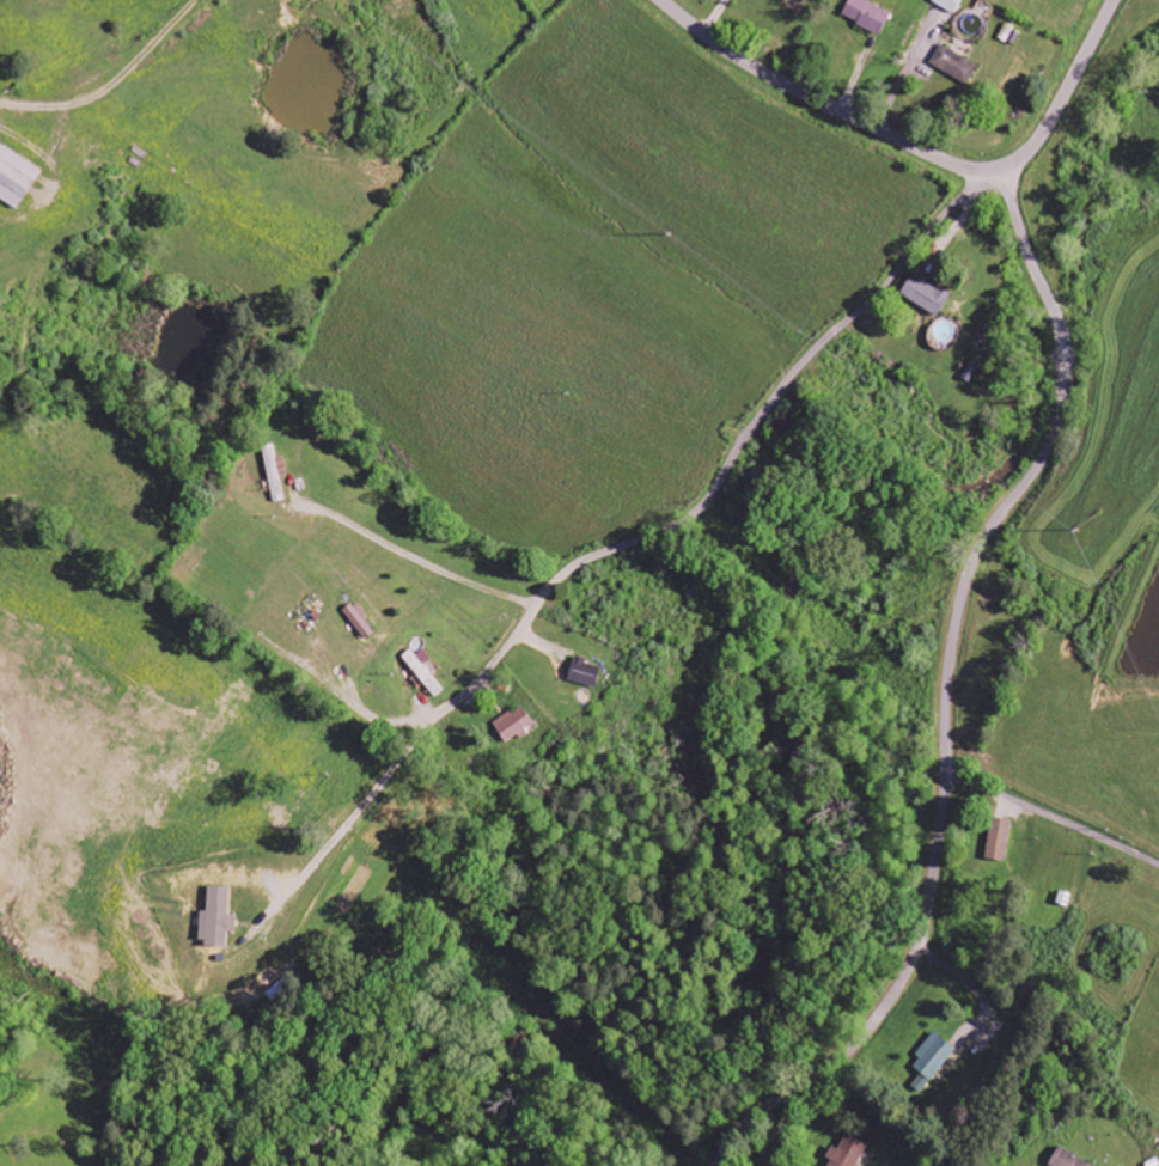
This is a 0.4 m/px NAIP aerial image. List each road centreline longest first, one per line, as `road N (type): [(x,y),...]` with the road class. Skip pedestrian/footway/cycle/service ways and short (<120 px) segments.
road 1 (residential): [(1009,167),(1014,219),(1059,306),(1075,371),(1053,457),(978,554),(956,660),(957,796),(923,962),(837,1062),(749,1112),(720,1165)]
road 2 (residential): [(986,173),(880,297),(786,385),(706,505),(575,566),(483,673),(428,722)]
road 3 (residential): [(1114,0),(1039,141),(1009,167),(986,173),(943,163),(807,97),(659,0)]

